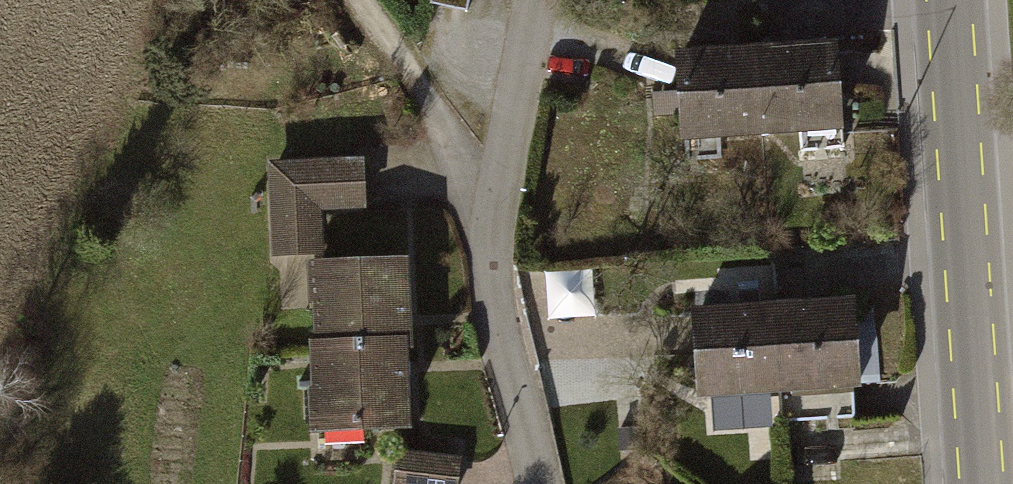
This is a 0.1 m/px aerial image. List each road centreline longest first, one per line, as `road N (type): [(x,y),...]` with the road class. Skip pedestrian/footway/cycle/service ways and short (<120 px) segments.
road 1 (residential): [(535,483),(488,169),(525,0)]
road 2 (tertiary): [(947,0),(982,483)]
road 3 (track): [(369,0),(488,169)]

